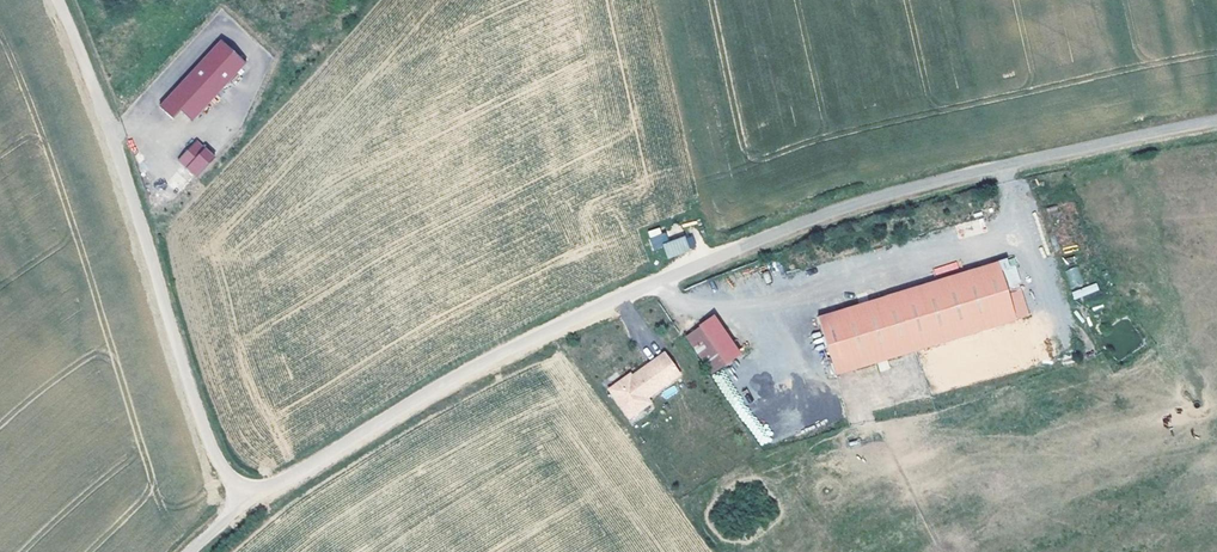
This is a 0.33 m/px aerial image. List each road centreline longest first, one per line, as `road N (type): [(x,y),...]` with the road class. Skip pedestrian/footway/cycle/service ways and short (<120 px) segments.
road 1 (track): [(1216,124),(1058,157),(792,229),(493,358),(282,483),(192,551)]
road 2 (unclassified): [(58,0),(116,144),(214,457),(250,503)]

